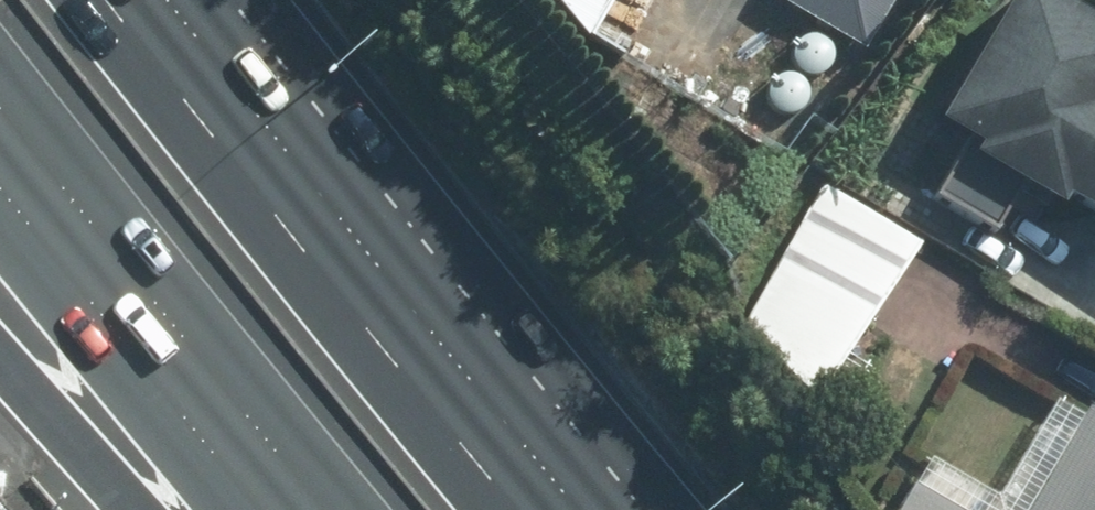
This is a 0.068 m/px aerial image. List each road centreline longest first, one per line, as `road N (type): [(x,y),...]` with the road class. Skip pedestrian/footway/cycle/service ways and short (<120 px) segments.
road 1 (motorway): [(113,0),(521,509)]
road 2 (motorway): [(303,509),(0,180)]
road 3 (motorway): [(127,509),(0,367)]

